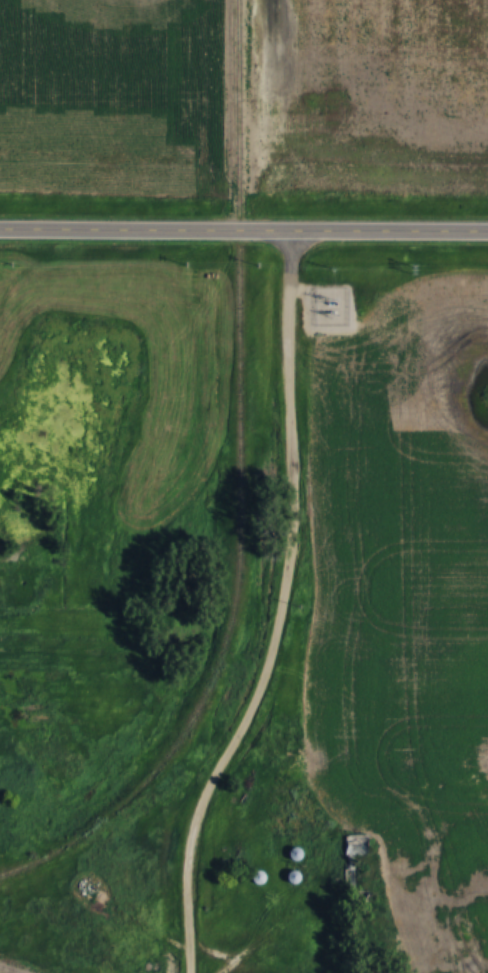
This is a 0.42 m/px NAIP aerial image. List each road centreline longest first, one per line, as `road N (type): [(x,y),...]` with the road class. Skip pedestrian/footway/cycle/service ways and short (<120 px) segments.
road 1 (residential): [(190,972),(190,848),(209,787),(254,702),(282,587),(291,513),(289,232)]
road 2 (secondary): [(487,233),(0,231)]

